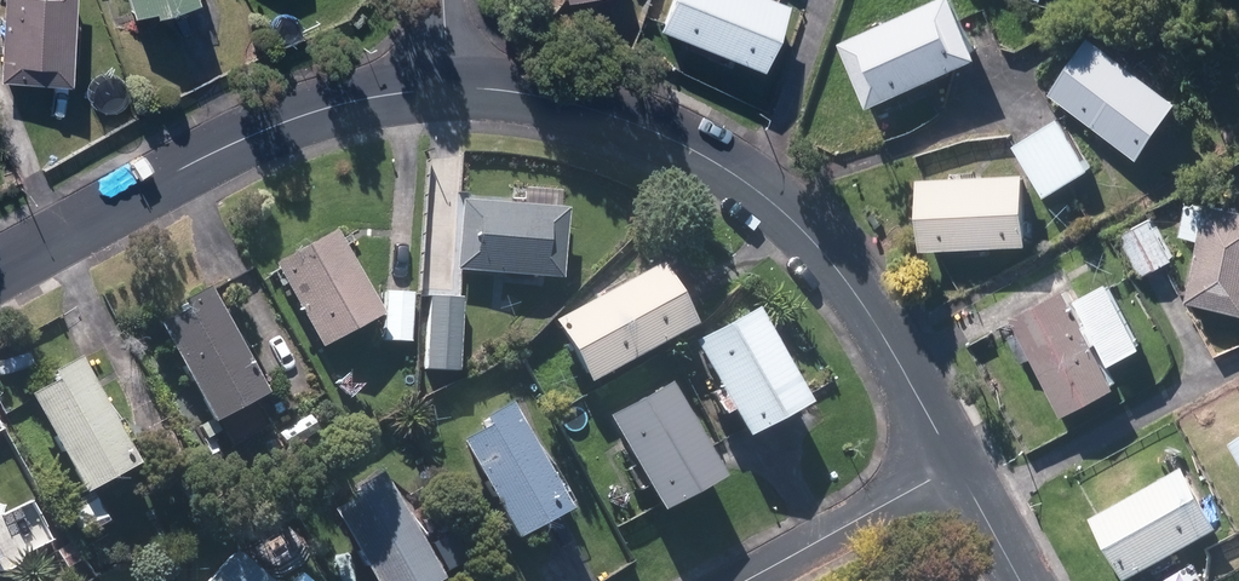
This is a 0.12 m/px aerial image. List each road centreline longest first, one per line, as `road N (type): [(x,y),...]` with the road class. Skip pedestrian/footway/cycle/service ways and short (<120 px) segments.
road 1 (residential): [(959,460),(855,292),(800,225),(698,153),(582,111),(446,84)]
road 2 (residential): [(446,84),(347,99),(266,130),(118,194),(0,263)]
road 3 (residential): [(740,580),(959,460)]
road 4 (residential): [(1024,580),(959,460)]

